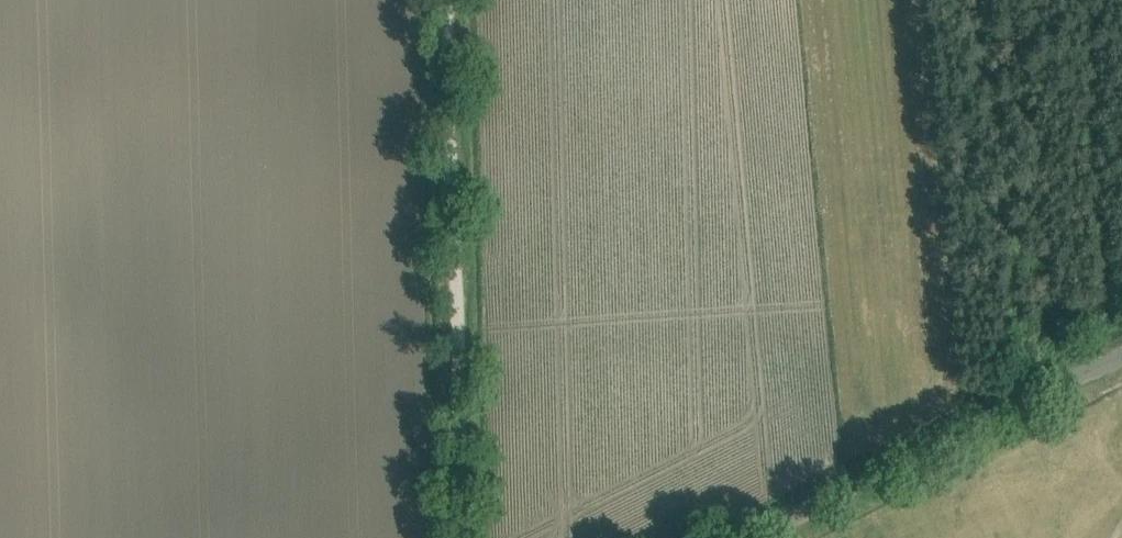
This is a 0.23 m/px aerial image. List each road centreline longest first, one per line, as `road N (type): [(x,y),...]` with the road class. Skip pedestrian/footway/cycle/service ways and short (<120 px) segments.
road 1 (track): [(465,537),(449,0)]
road 2 (unclassified): [(753,537),(1121,359)]

